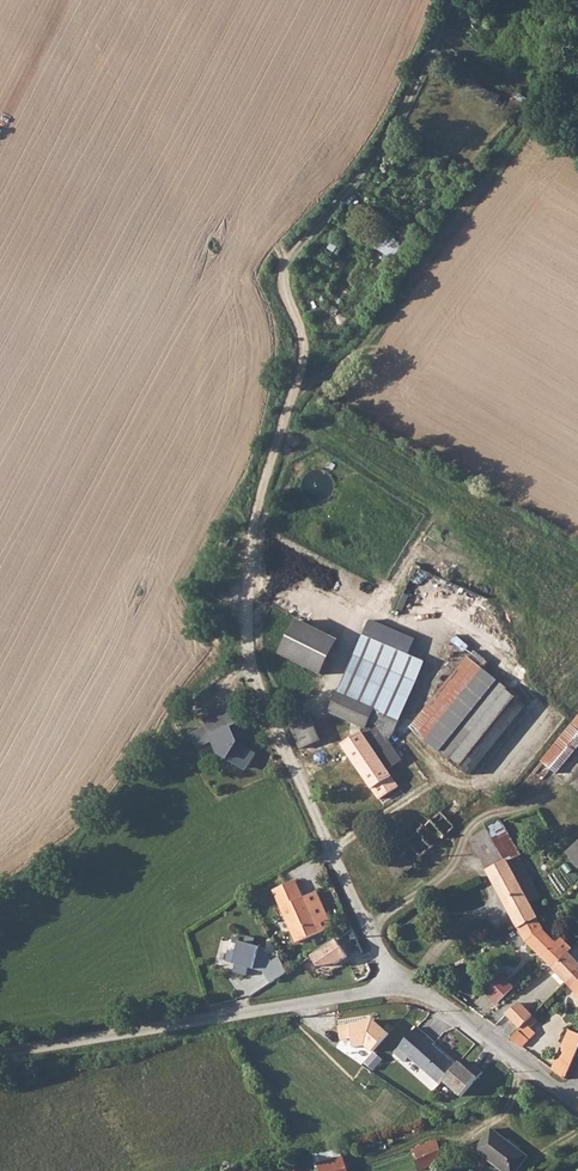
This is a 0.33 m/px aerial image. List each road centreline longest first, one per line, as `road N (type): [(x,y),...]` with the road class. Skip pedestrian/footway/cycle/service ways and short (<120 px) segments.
road 1 (unclassified): [(370,927),(259,687),(245,626),(263,481),(299,372),(301,339),(282,283),(289,260)]
road 2 (residential): [(396,989),(0,1054)]
road 3 (track): [(450,0),(402,116),(289,260)]
road 4 (residential): [(570,1096),(443,1002),(396,989)]

